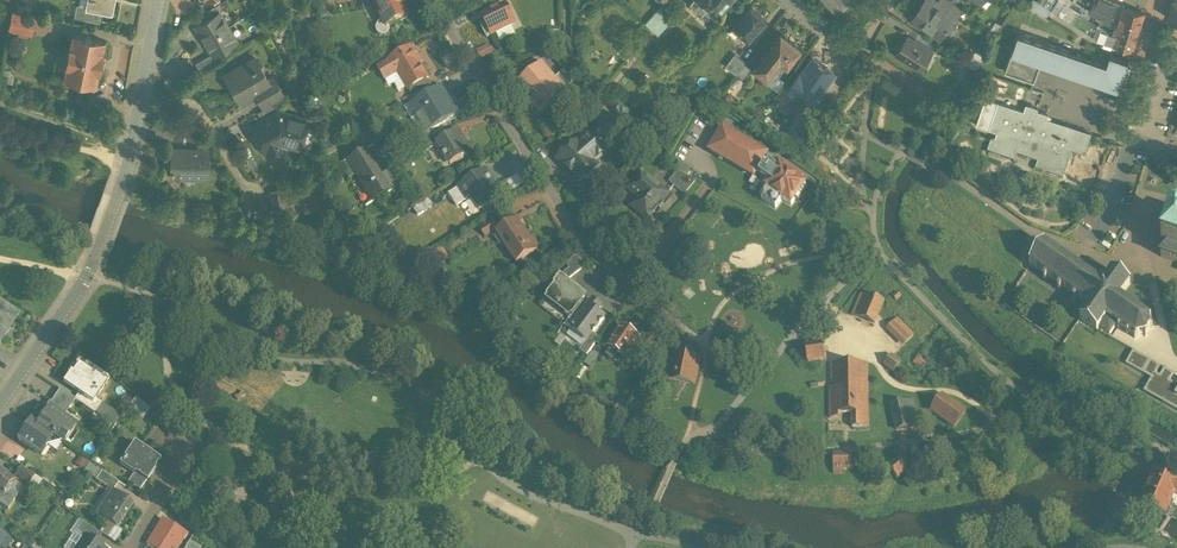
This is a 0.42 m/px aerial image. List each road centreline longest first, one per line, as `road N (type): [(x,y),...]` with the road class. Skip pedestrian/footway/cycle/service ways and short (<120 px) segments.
road 1 (residential): [(438,0),(554,198),(632,281)]
road 2 (tertiary): [(140,95),(123,182),(87,276),(0,403)]
road 3 (residential): [(1160,0),(1115,135),(1176,157)]
road 4 (residential): [(140,95),(196,107),(253,210)]
road 5 (track): [(0,104),(132,144)]
road 6 (residential): [(632,281),(708,186)]

